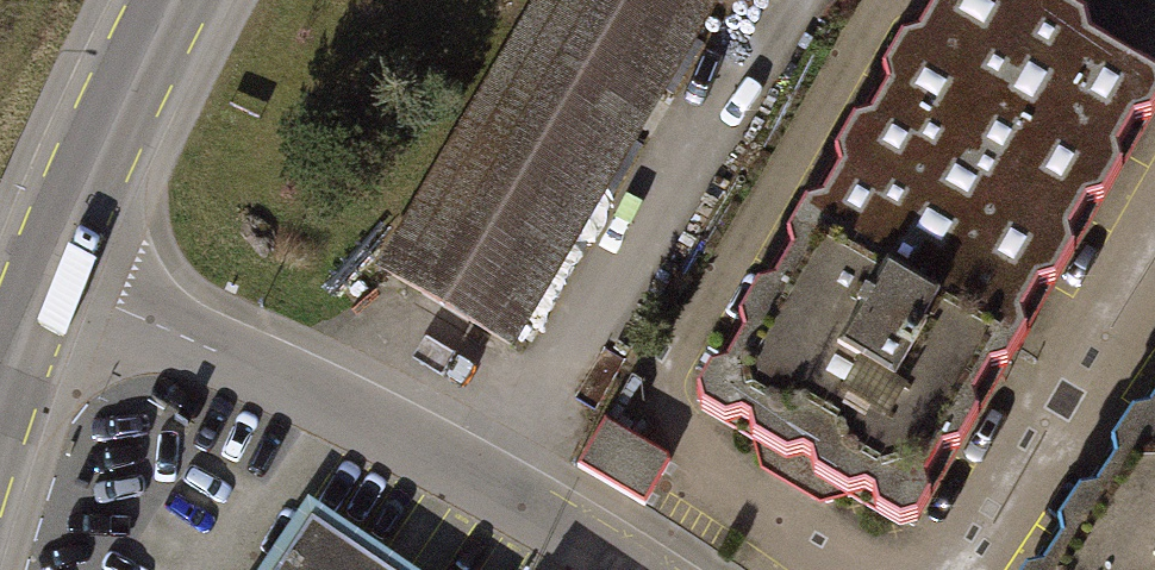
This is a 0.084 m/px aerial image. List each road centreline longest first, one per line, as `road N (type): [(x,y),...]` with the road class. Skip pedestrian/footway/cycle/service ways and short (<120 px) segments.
road 1 (residential): [(48,279),(343,408),(500,488),(627,569)]
road 2 (tertiary): [(174,0),(48,279)]
road 3 (tertiary): [(48,279),(0,404)]

